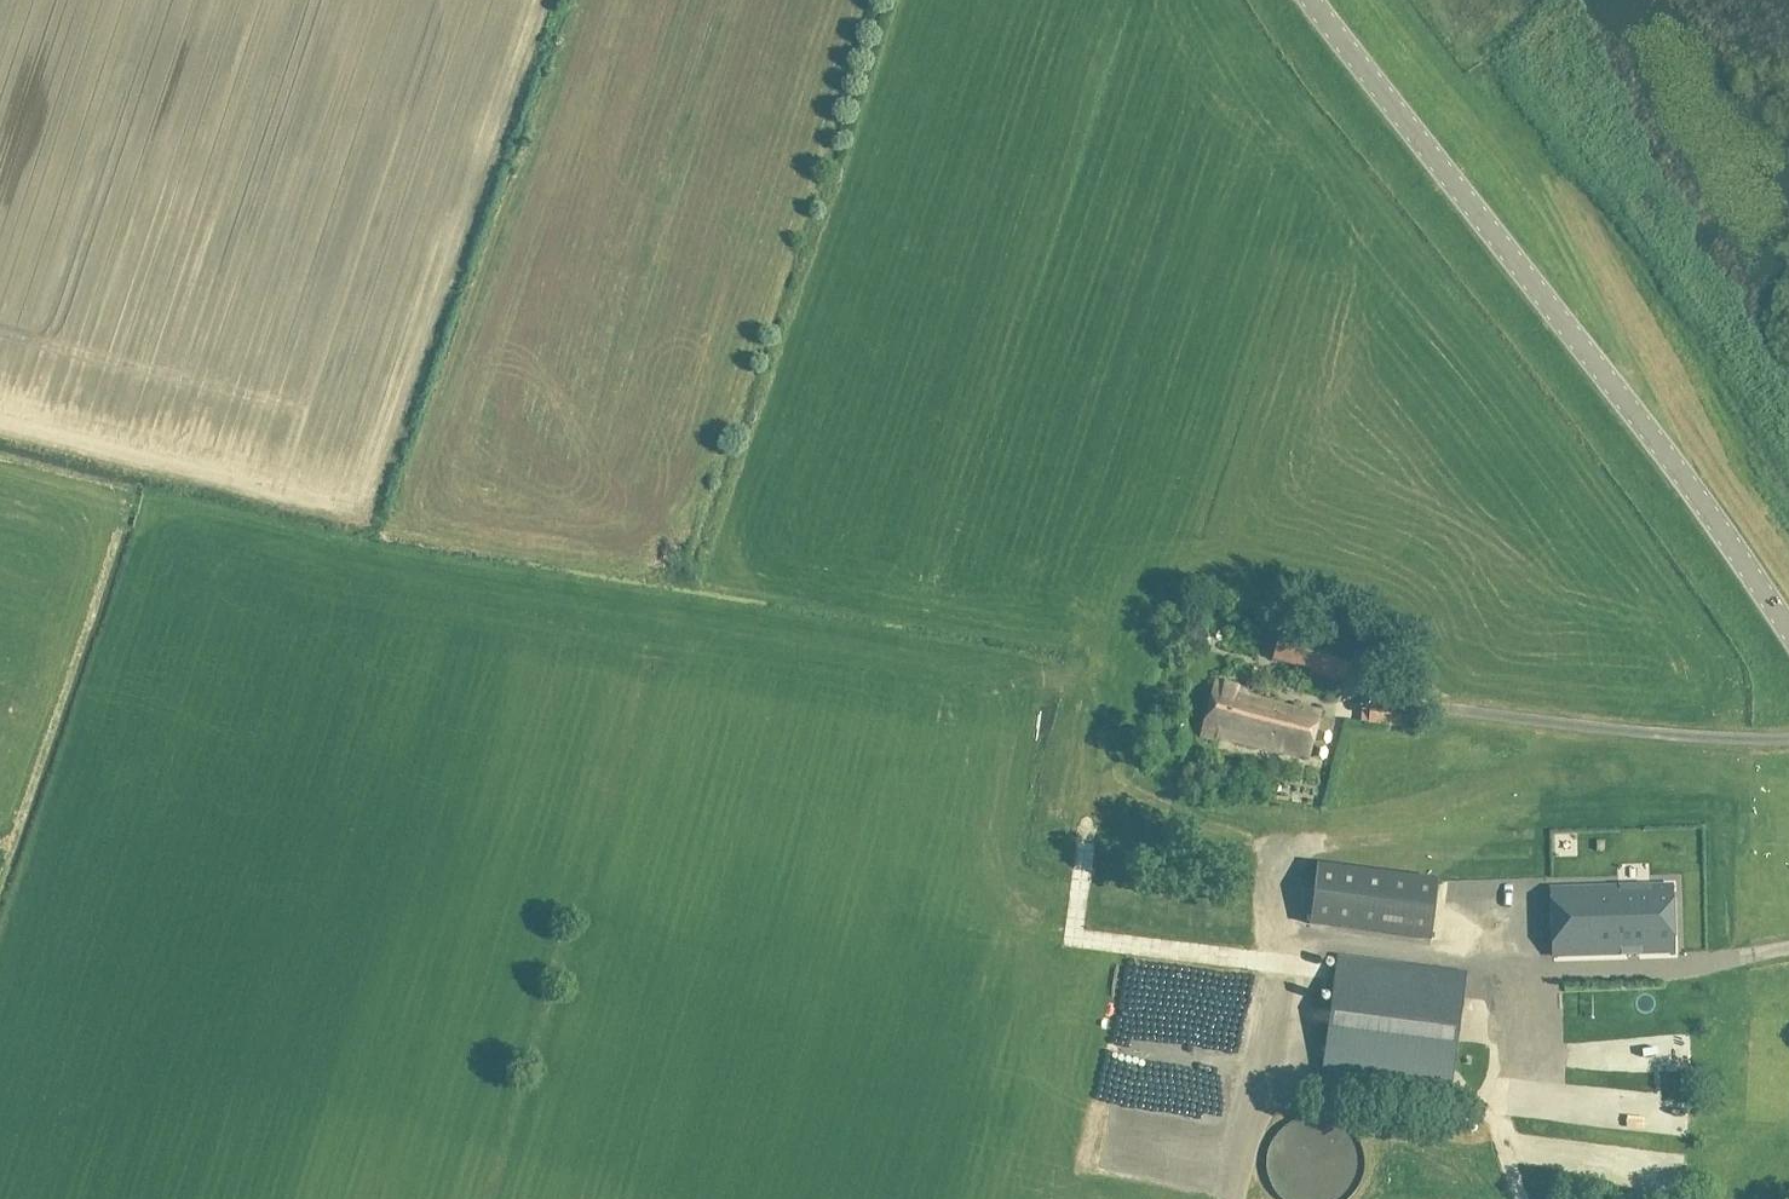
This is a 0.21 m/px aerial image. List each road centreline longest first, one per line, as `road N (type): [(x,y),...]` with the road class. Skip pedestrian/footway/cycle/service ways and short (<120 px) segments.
road 1 (tertiary): [(1788,630),(1634,411),(1308,0)]

